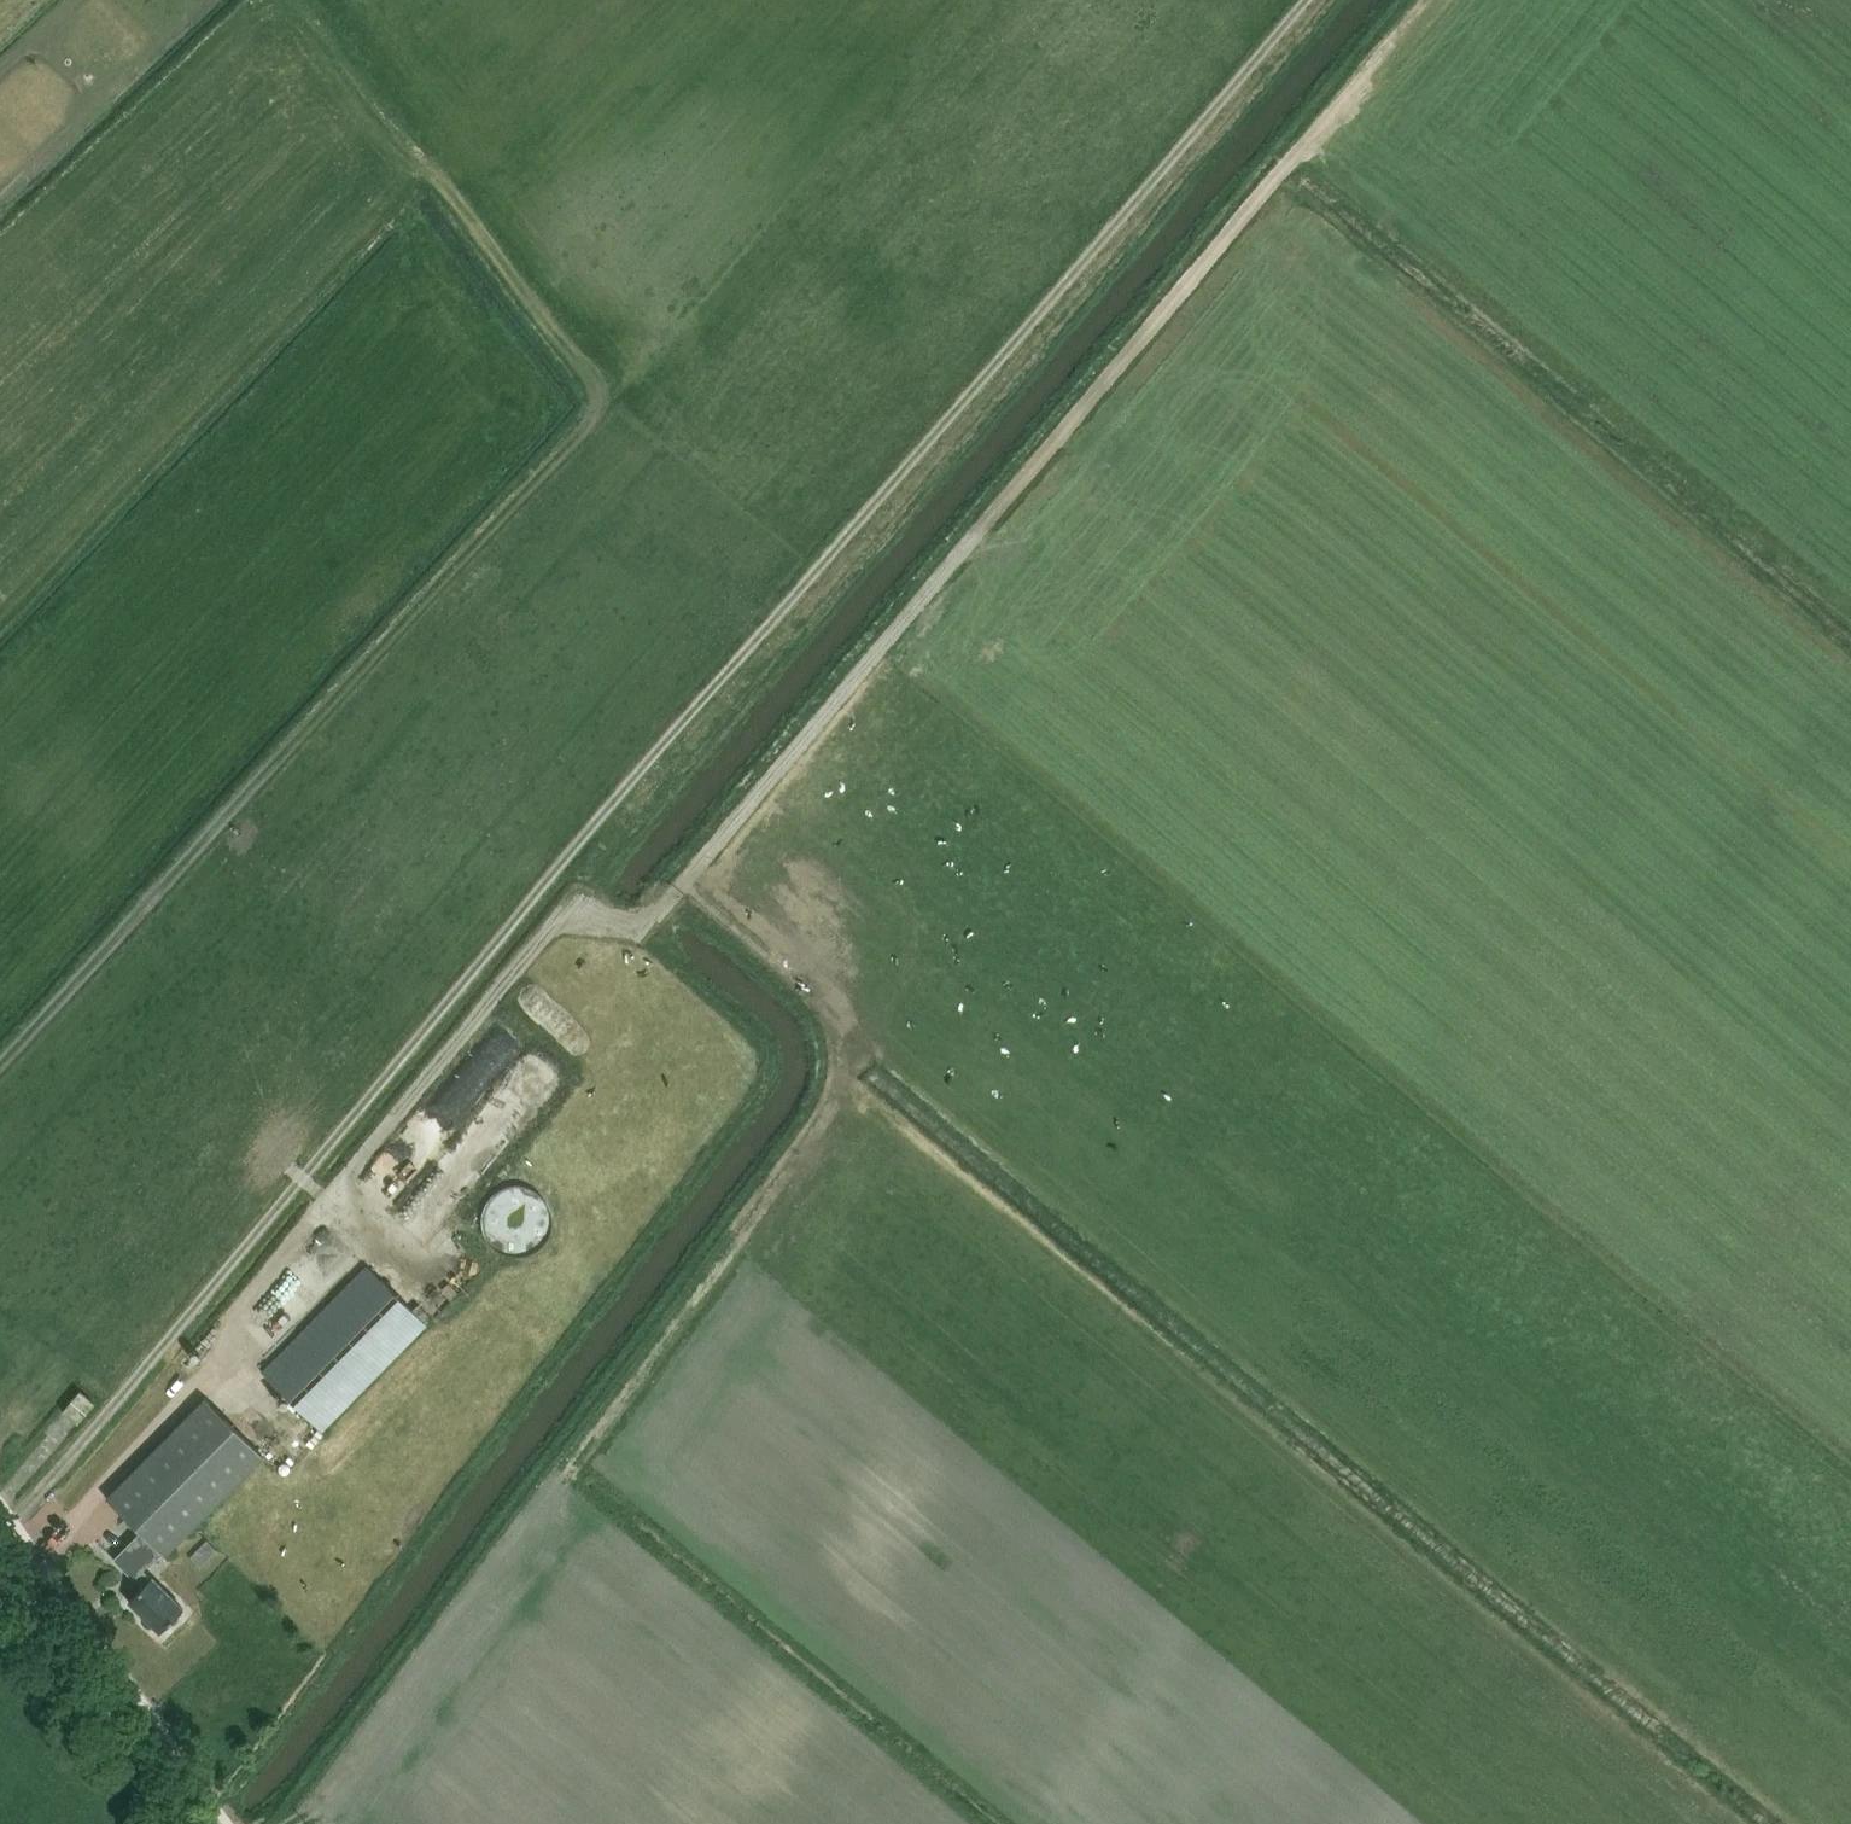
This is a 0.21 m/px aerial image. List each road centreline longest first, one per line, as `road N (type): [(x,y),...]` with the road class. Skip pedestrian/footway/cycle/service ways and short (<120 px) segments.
road 1 (secondary): [(185,1823),(0,1571)]

